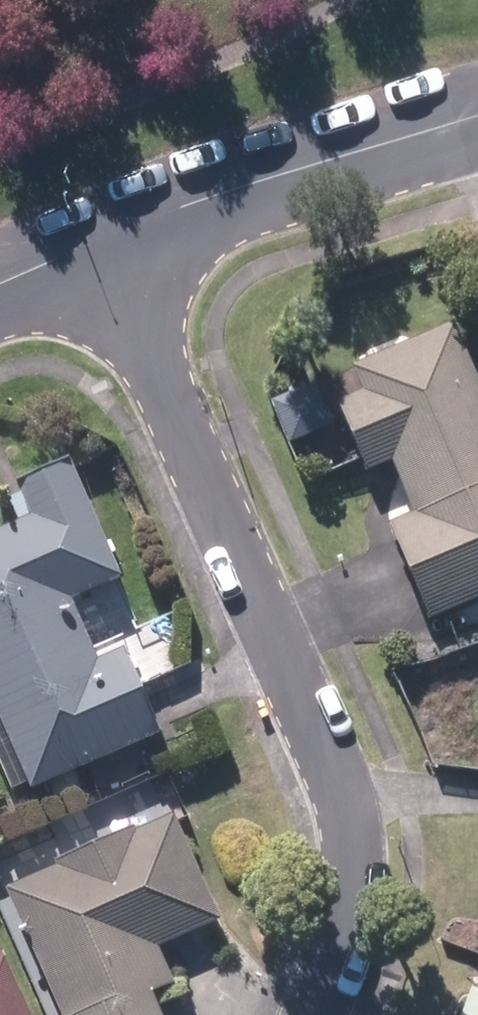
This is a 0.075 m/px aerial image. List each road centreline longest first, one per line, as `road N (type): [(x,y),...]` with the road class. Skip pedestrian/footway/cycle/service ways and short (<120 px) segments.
road 1 (residential): [(111,235),(351,809),(359,898),(316,1014)]
road 2 (residential): [(477,116),(111,235)]
road 3 (residential): [(111,235),(0,284)]

